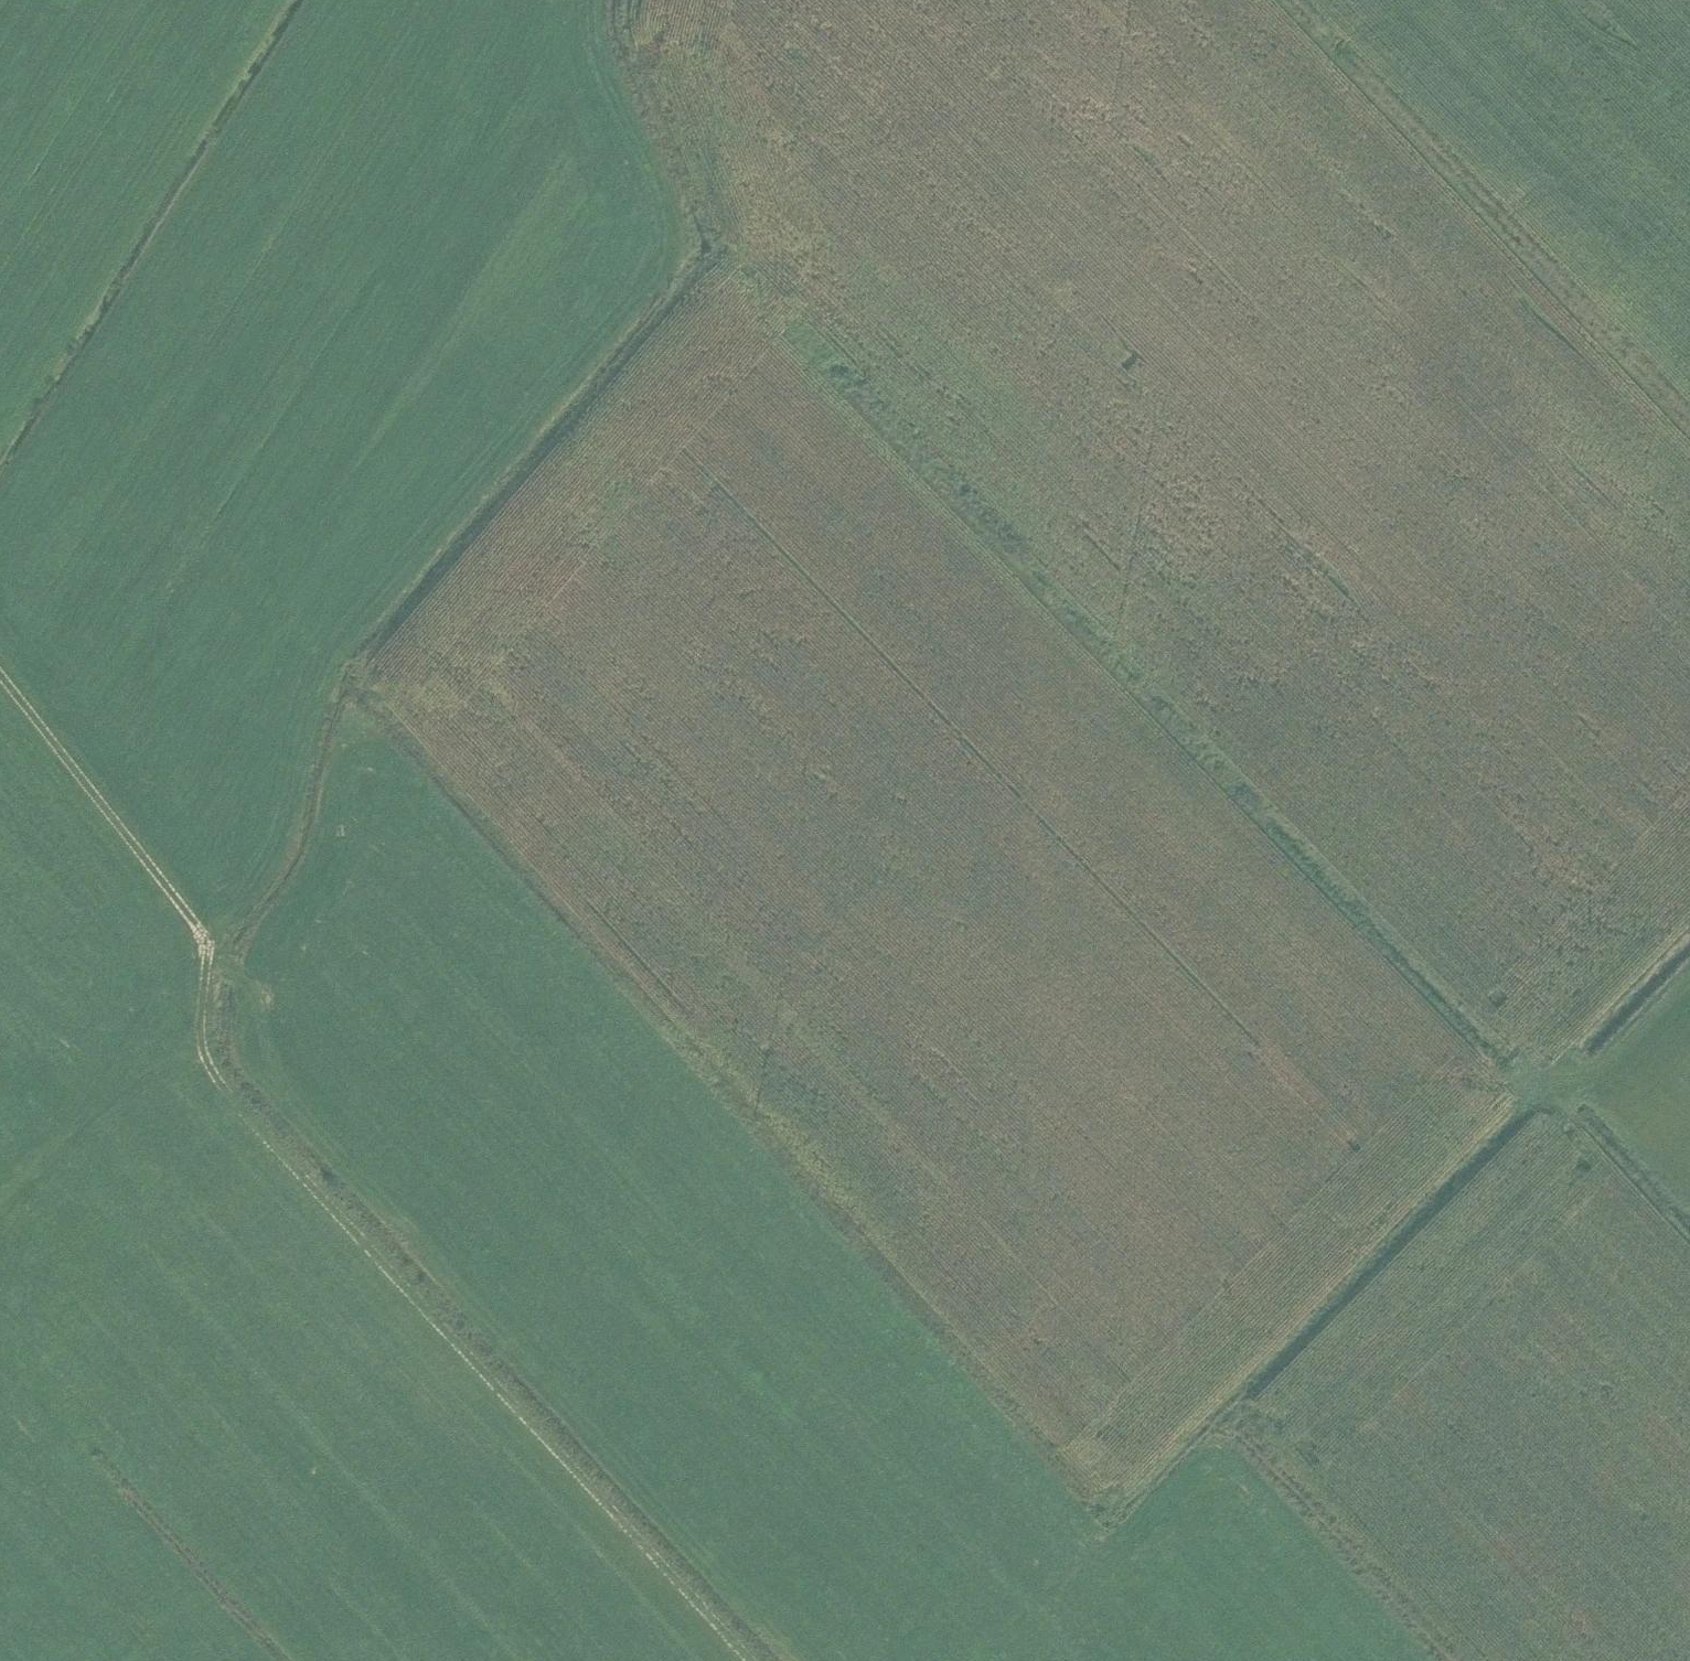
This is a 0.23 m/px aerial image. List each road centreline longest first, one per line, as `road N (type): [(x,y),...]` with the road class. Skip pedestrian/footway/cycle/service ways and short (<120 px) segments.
road 1 (track): [(1689,978),(1579,1086)]

